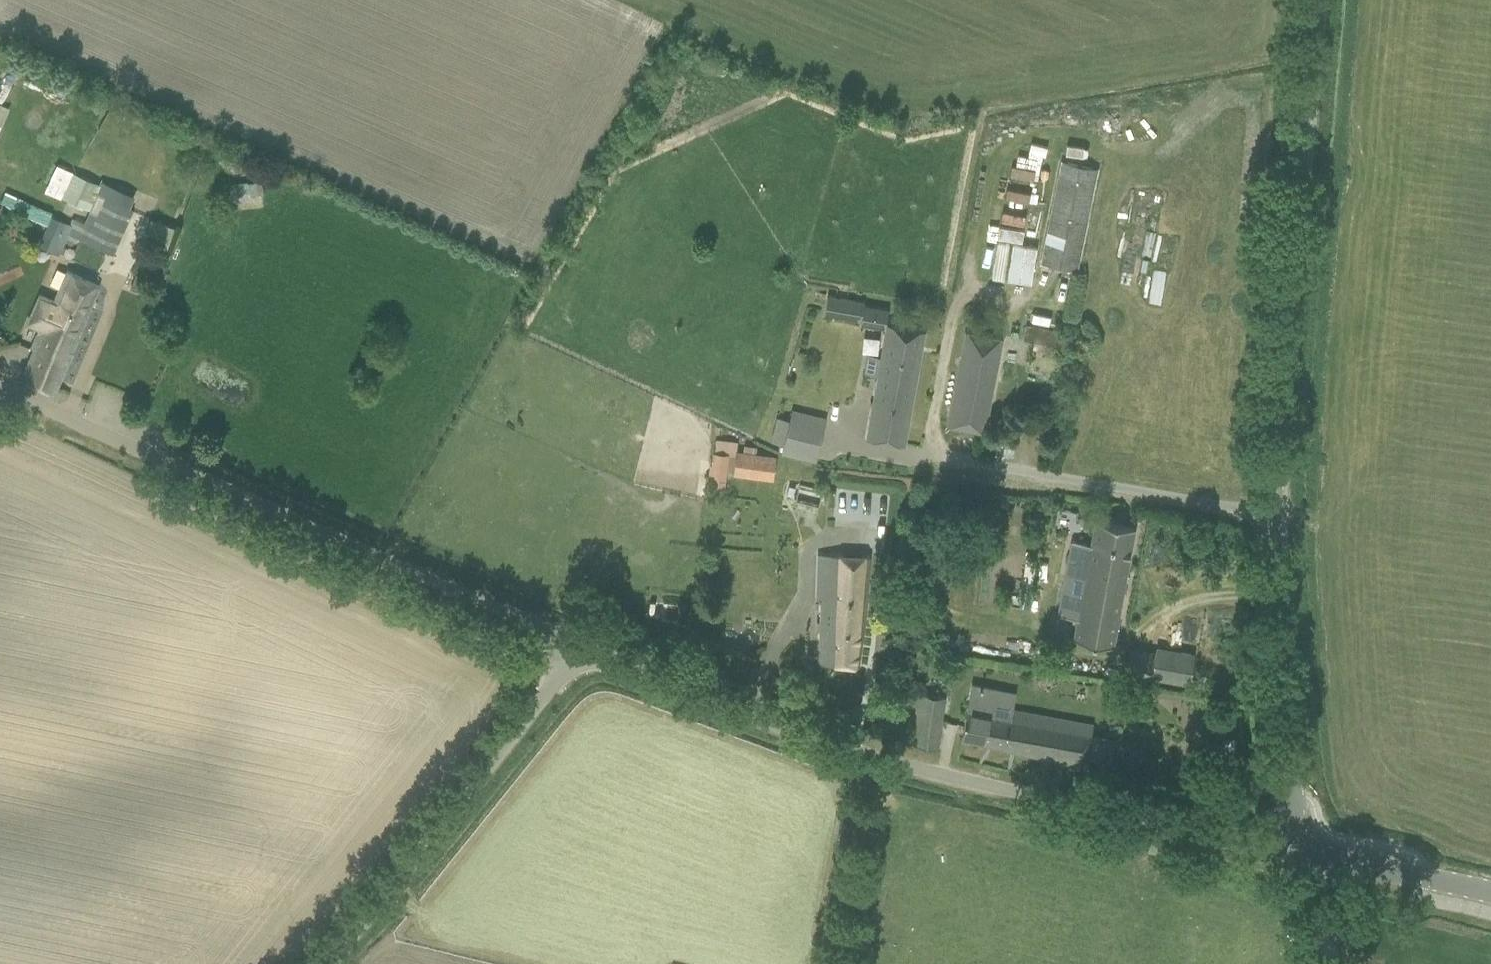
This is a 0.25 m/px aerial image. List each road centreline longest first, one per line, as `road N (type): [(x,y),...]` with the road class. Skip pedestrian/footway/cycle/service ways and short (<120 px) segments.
road 1 (unclassified): [(1300,853),(1264,577),(1268,364),(1306,0)]
road 2 (unclassified): [(0,402),(579,651)]
road 3 (unclassified): [(1300,853),(864,763)]
road 4 (unclassified): [(328,963),(579,651)]
road 5 (unclassified): [(579,651),(864,763)]
road 6 (unclassified): [(1490,902),(1300,853)]

